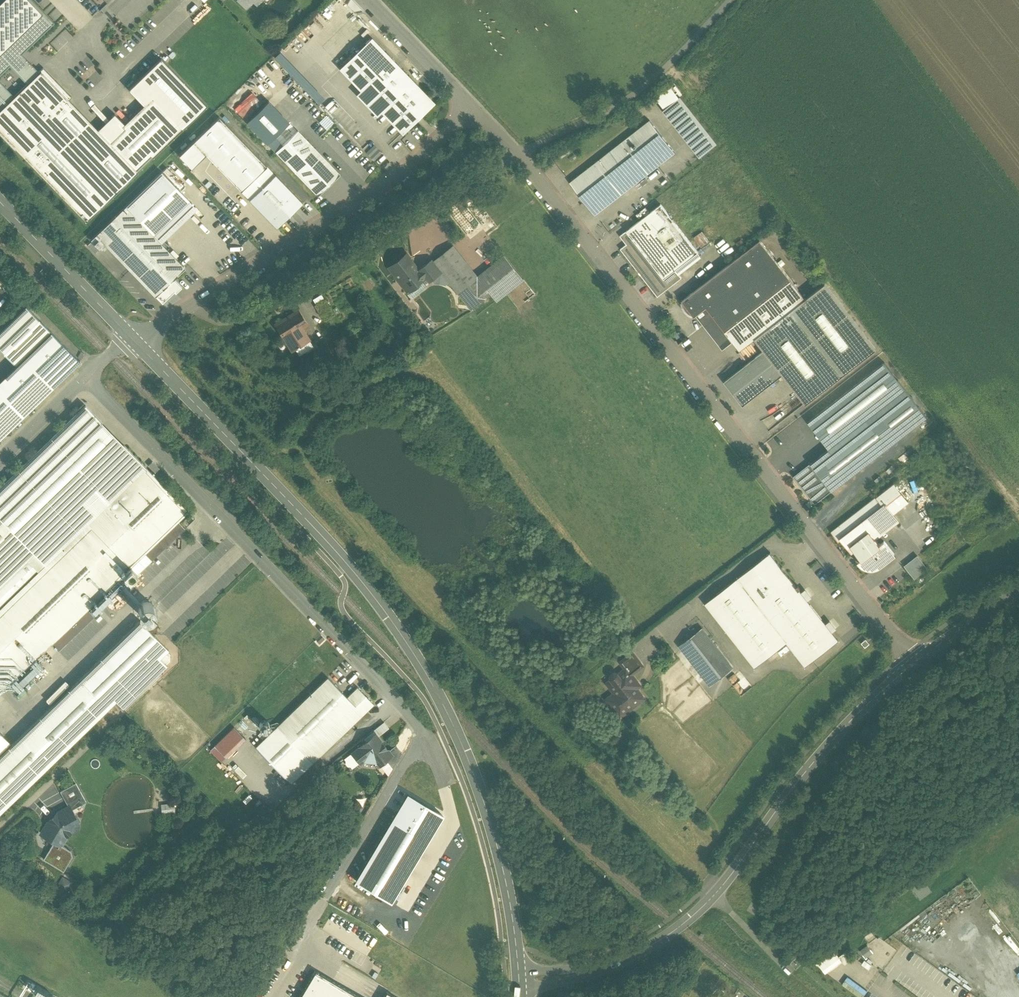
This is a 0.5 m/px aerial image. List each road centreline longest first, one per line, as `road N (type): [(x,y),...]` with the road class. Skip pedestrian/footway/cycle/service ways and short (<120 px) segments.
road 1 (secondary): [(135,342),(322,536),(419,662),(486,809),(518,976)]
road 2 (residential): [(86,373),(405,702),(421,730),(300,946)]
road 3 (residential): [(517,153),(691,367),(914,664)]
road 4 (tertiary): [(518,976),(595,968),(678,928),(724,883),(829,743),(914,664)]
road 5 (residential): [(135,342),(211,286),(393,178),(471,104)]
road 6 (residential): [(727,0),(639,89),(517,153)]
road 7 (secondary): [(0,199),(135,342)]
road 8 (residential): [(371,0),(471,104)]
road 9 (tertiary): [(914,664),(1018,593)]

